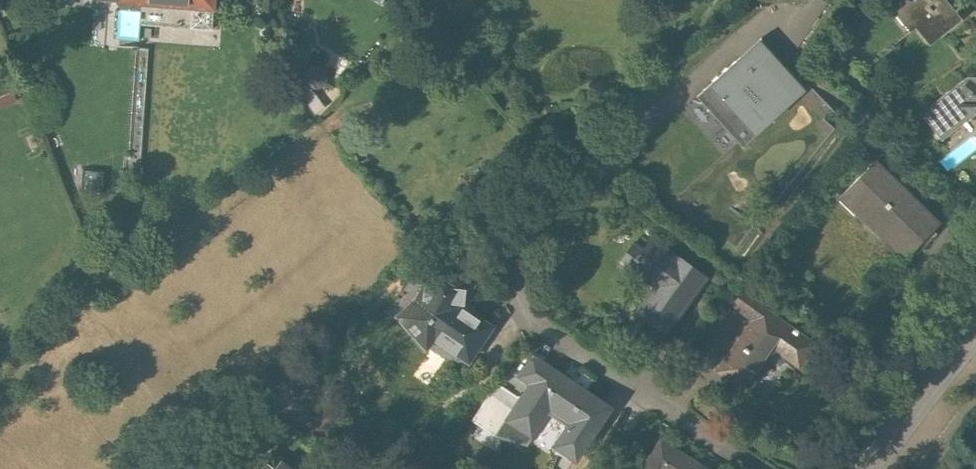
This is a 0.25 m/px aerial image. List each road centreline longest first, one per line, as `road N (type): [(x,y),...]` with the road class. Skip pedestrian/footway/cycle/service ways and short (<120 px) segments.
road 1 (residential): [(975,336),(877,468)]

